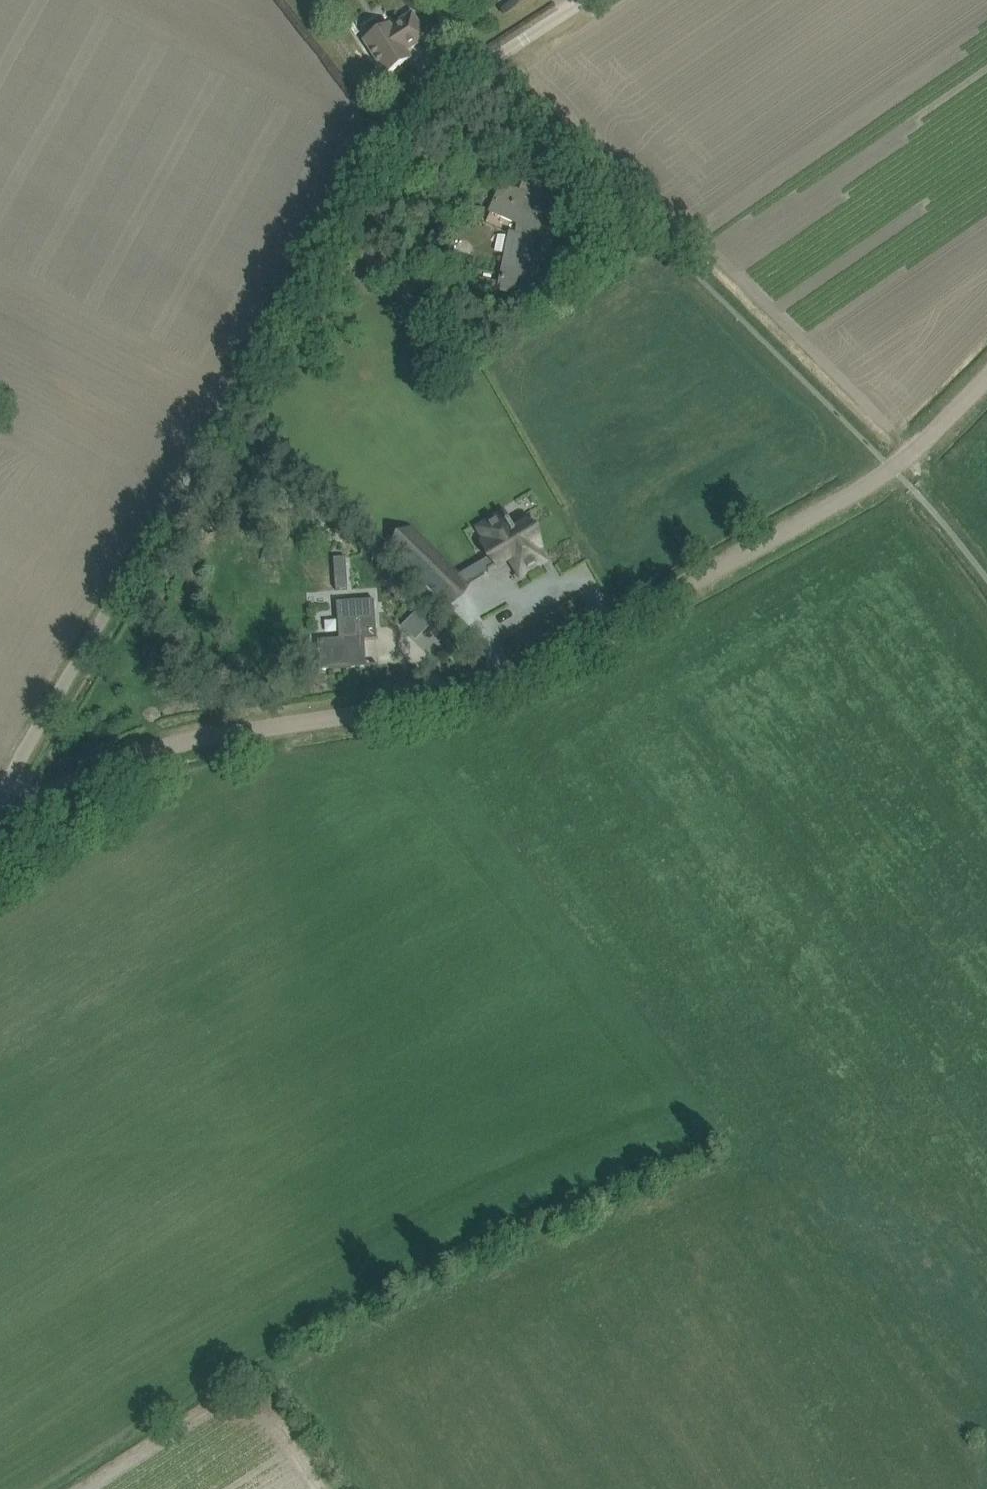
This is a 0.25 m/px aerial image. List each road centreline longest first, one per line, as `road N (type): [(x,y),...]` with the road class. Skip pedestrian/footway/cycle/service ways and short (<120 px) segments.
road 1 (unclassified): [(0,816),(207,741),(462,712),(527,691),(630,643),(817,533),(986,384)]
road 2 (unclassified): [(0,788),(215,419),(395,132),(580,0)]

